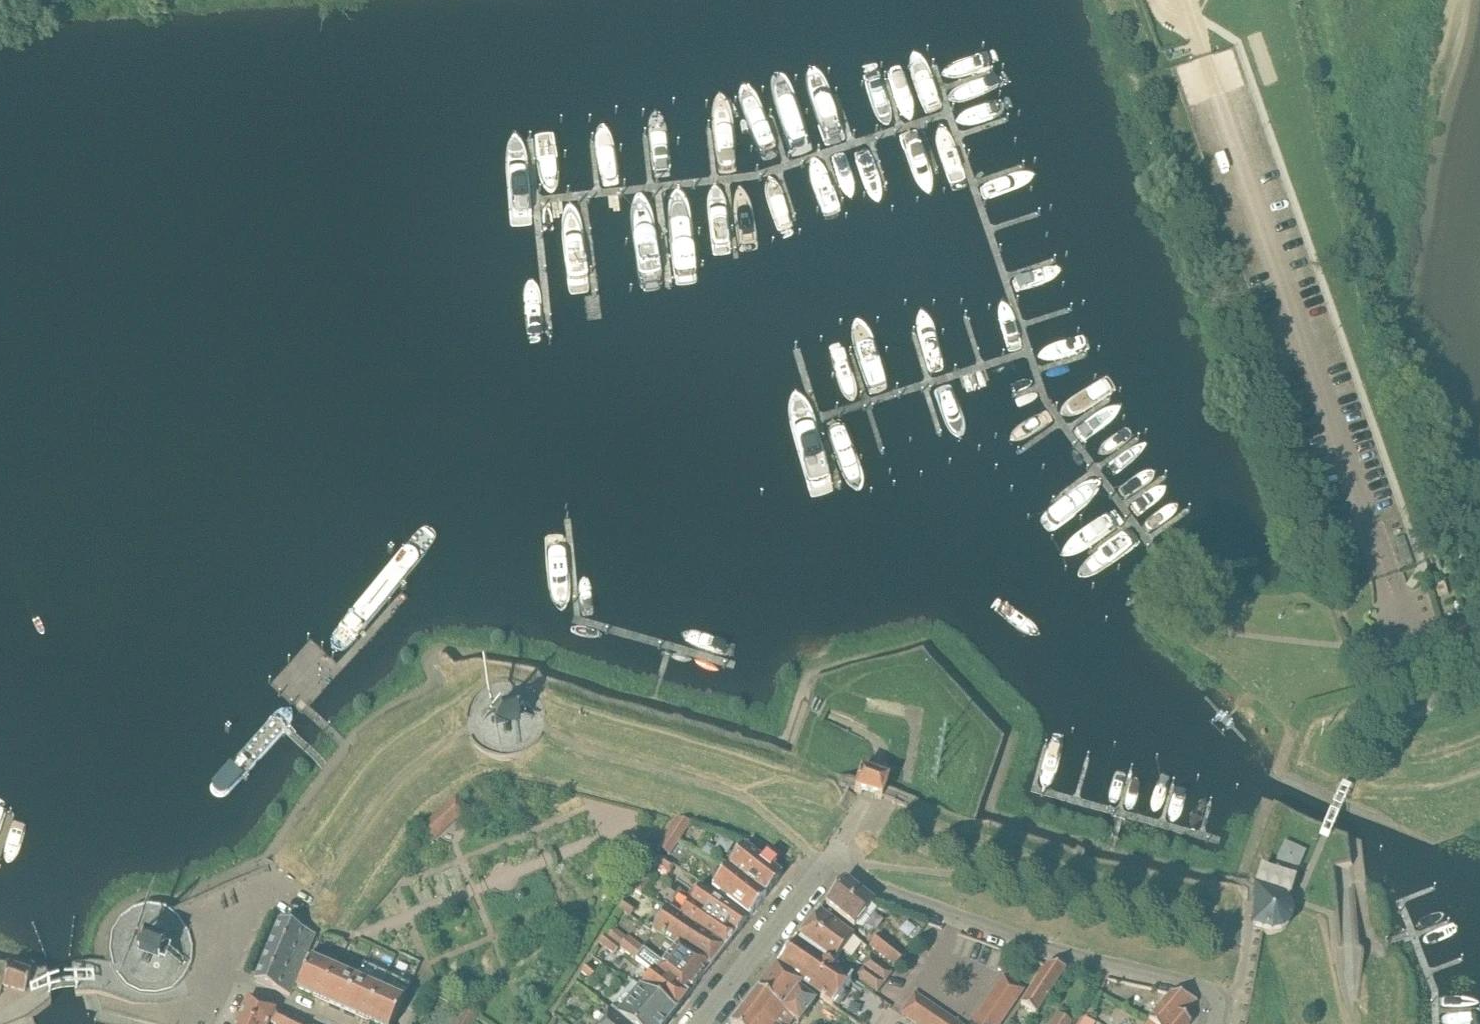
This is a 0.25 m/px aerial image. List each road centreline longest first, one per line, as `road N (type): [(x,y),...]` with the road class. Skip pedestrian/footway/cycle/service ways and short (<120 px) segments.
road 1 (residential): [(1214,1023),(1218,1003),(1208,988),(1049,952),(874,891),(834,859)]
road 2 (residential): [(699,1023),(834,859)]

